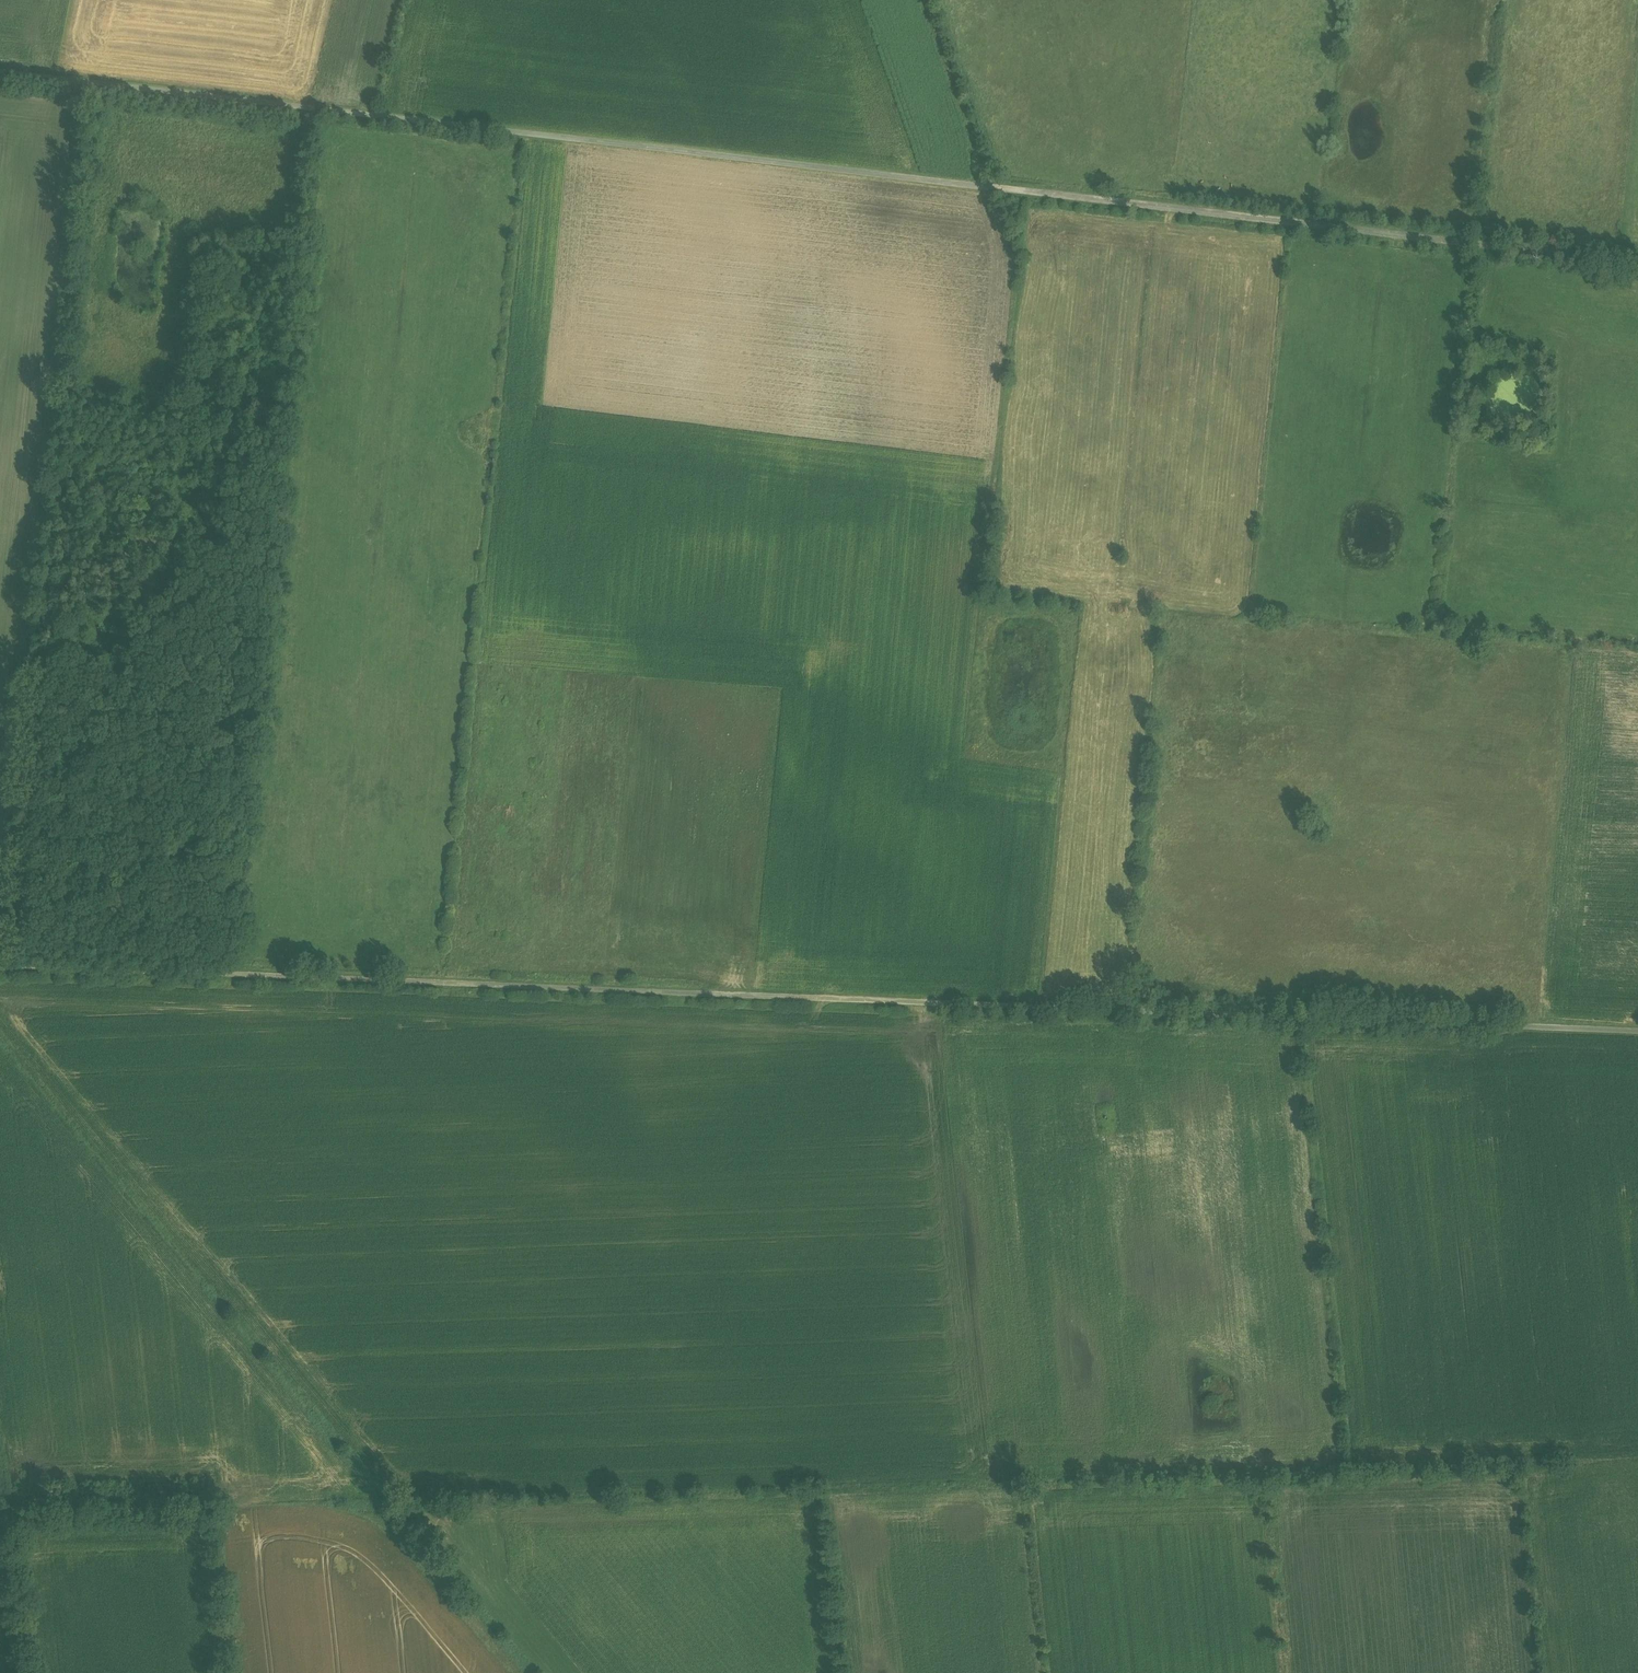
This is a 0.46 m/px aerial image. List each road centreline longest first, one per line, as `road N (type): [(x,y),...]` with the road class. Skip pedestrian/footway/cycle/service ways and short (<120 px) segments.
road 1 (track): [(1637,259),(0,63)]
road 2 (track): [(0,961),(1637,1026)]
road 3 (track): [(0,1533),(17,1672)]

